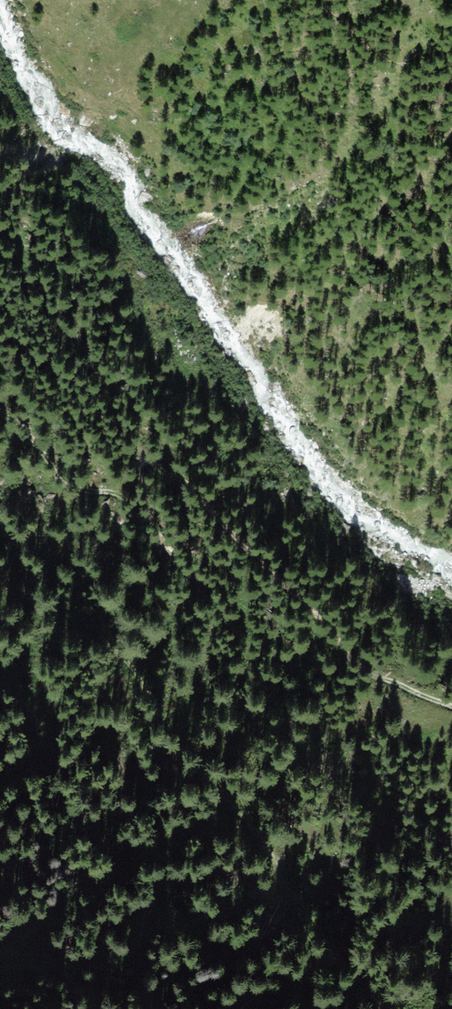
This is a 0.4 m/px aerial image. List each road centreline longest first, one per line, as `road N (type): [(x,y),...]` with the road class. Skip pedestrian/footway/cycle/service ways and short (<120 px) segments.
road 1 (track): [(451,709),(363,665),(315,605),(237,544),(174,471),(146,456),(136,464),(145,506),(135,509),(106,484),(61,476),(0,393)]
road 2 (track): [(0,534),(225,783),(297,898),(384,1008)]

